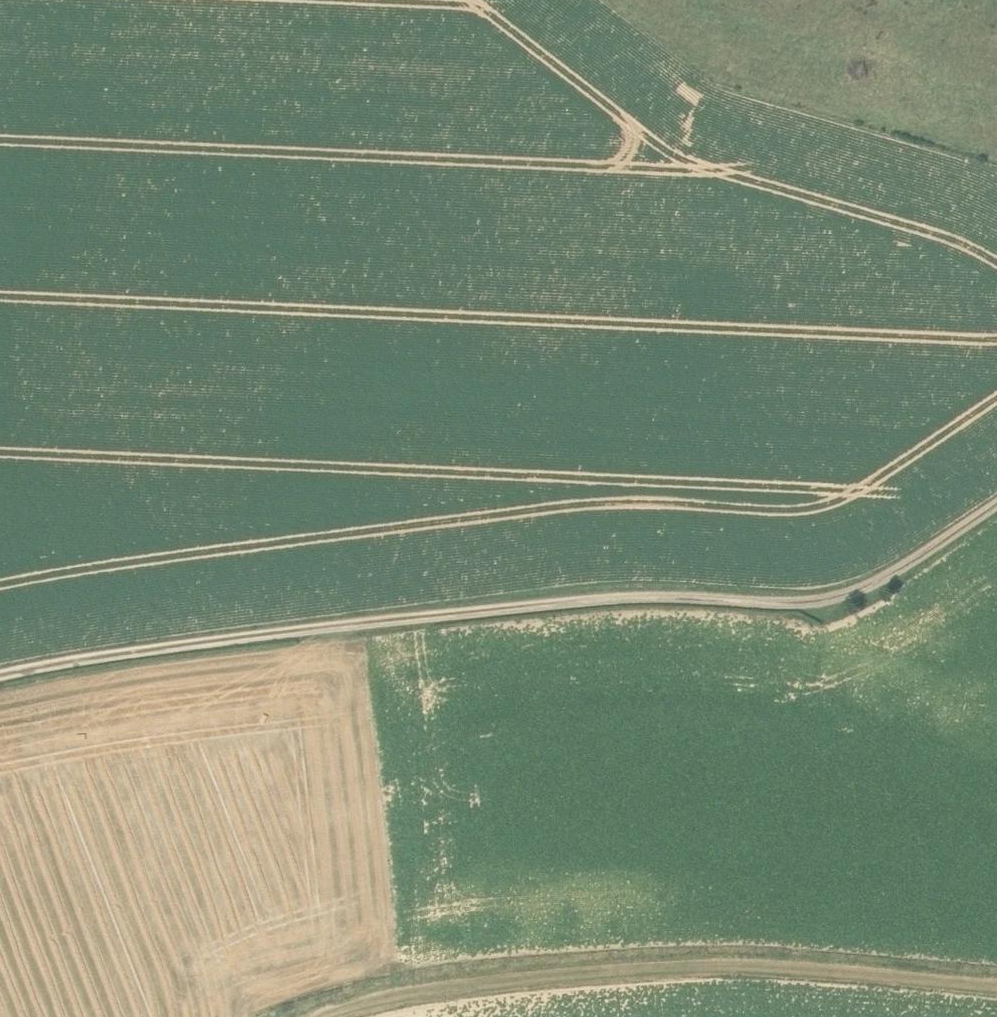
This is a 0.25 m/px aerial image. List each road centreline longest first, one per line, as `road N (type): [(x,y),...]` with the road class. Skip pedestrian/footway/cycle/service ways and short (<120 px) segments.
road 1 (track): [(996,502),(883,576),(809,600),(607,597),(292,629),(0,674)]

